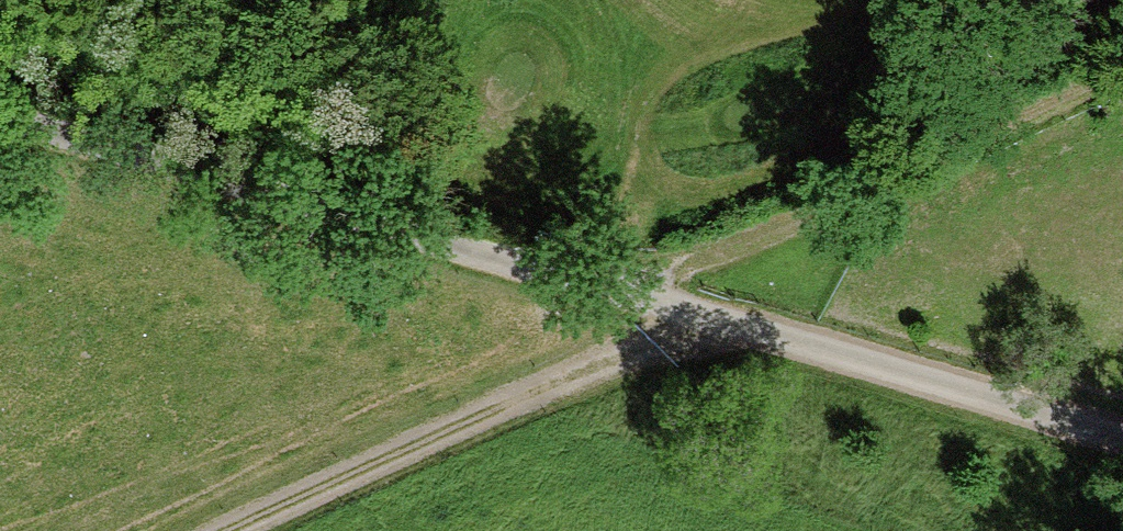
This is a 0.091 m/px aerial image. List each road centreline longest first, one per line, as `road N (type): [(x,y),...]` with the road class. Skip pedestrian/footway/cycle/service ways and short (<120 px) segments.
road 1 (track): [(0,115),(1122,438)]
road 2 (track): [(628,295),(1122,71)]
road 3 (track): [(726,323),(585,369),(226,530)]

